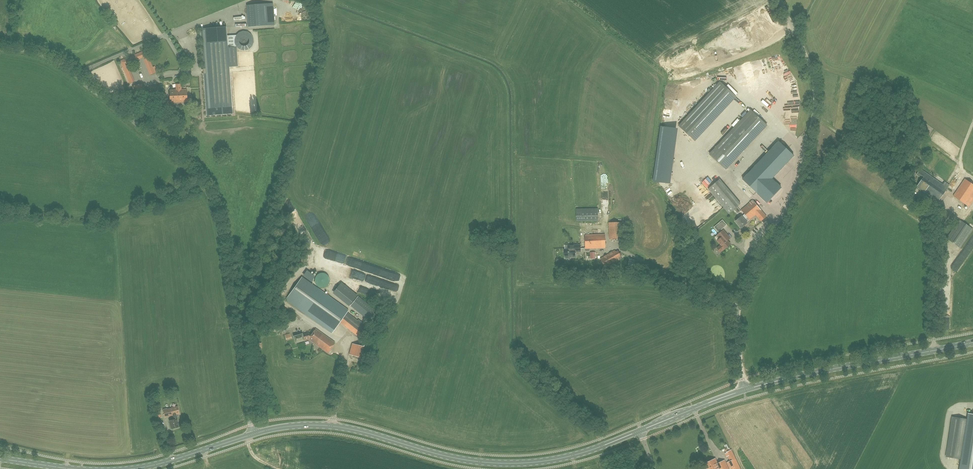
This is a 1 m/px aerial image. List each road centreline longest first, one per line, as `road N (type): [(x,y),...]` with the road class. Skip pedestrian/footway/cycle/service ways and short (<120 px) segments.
road 1 (unclassified): [(252,434),(218,214),(205,185),(55,66),(0,51)]
road 2 (primary): [(640,430),(568,456),(513,463),(459,459),(339,427),(252,434)]
road 3 (unclassified): [(738,305),(794,198),(815,117),(814,79),(779,0)]
road 4 (primary): [(972,343),(743,390)]
road 5 (primary): [(252,434),(122,468)]

